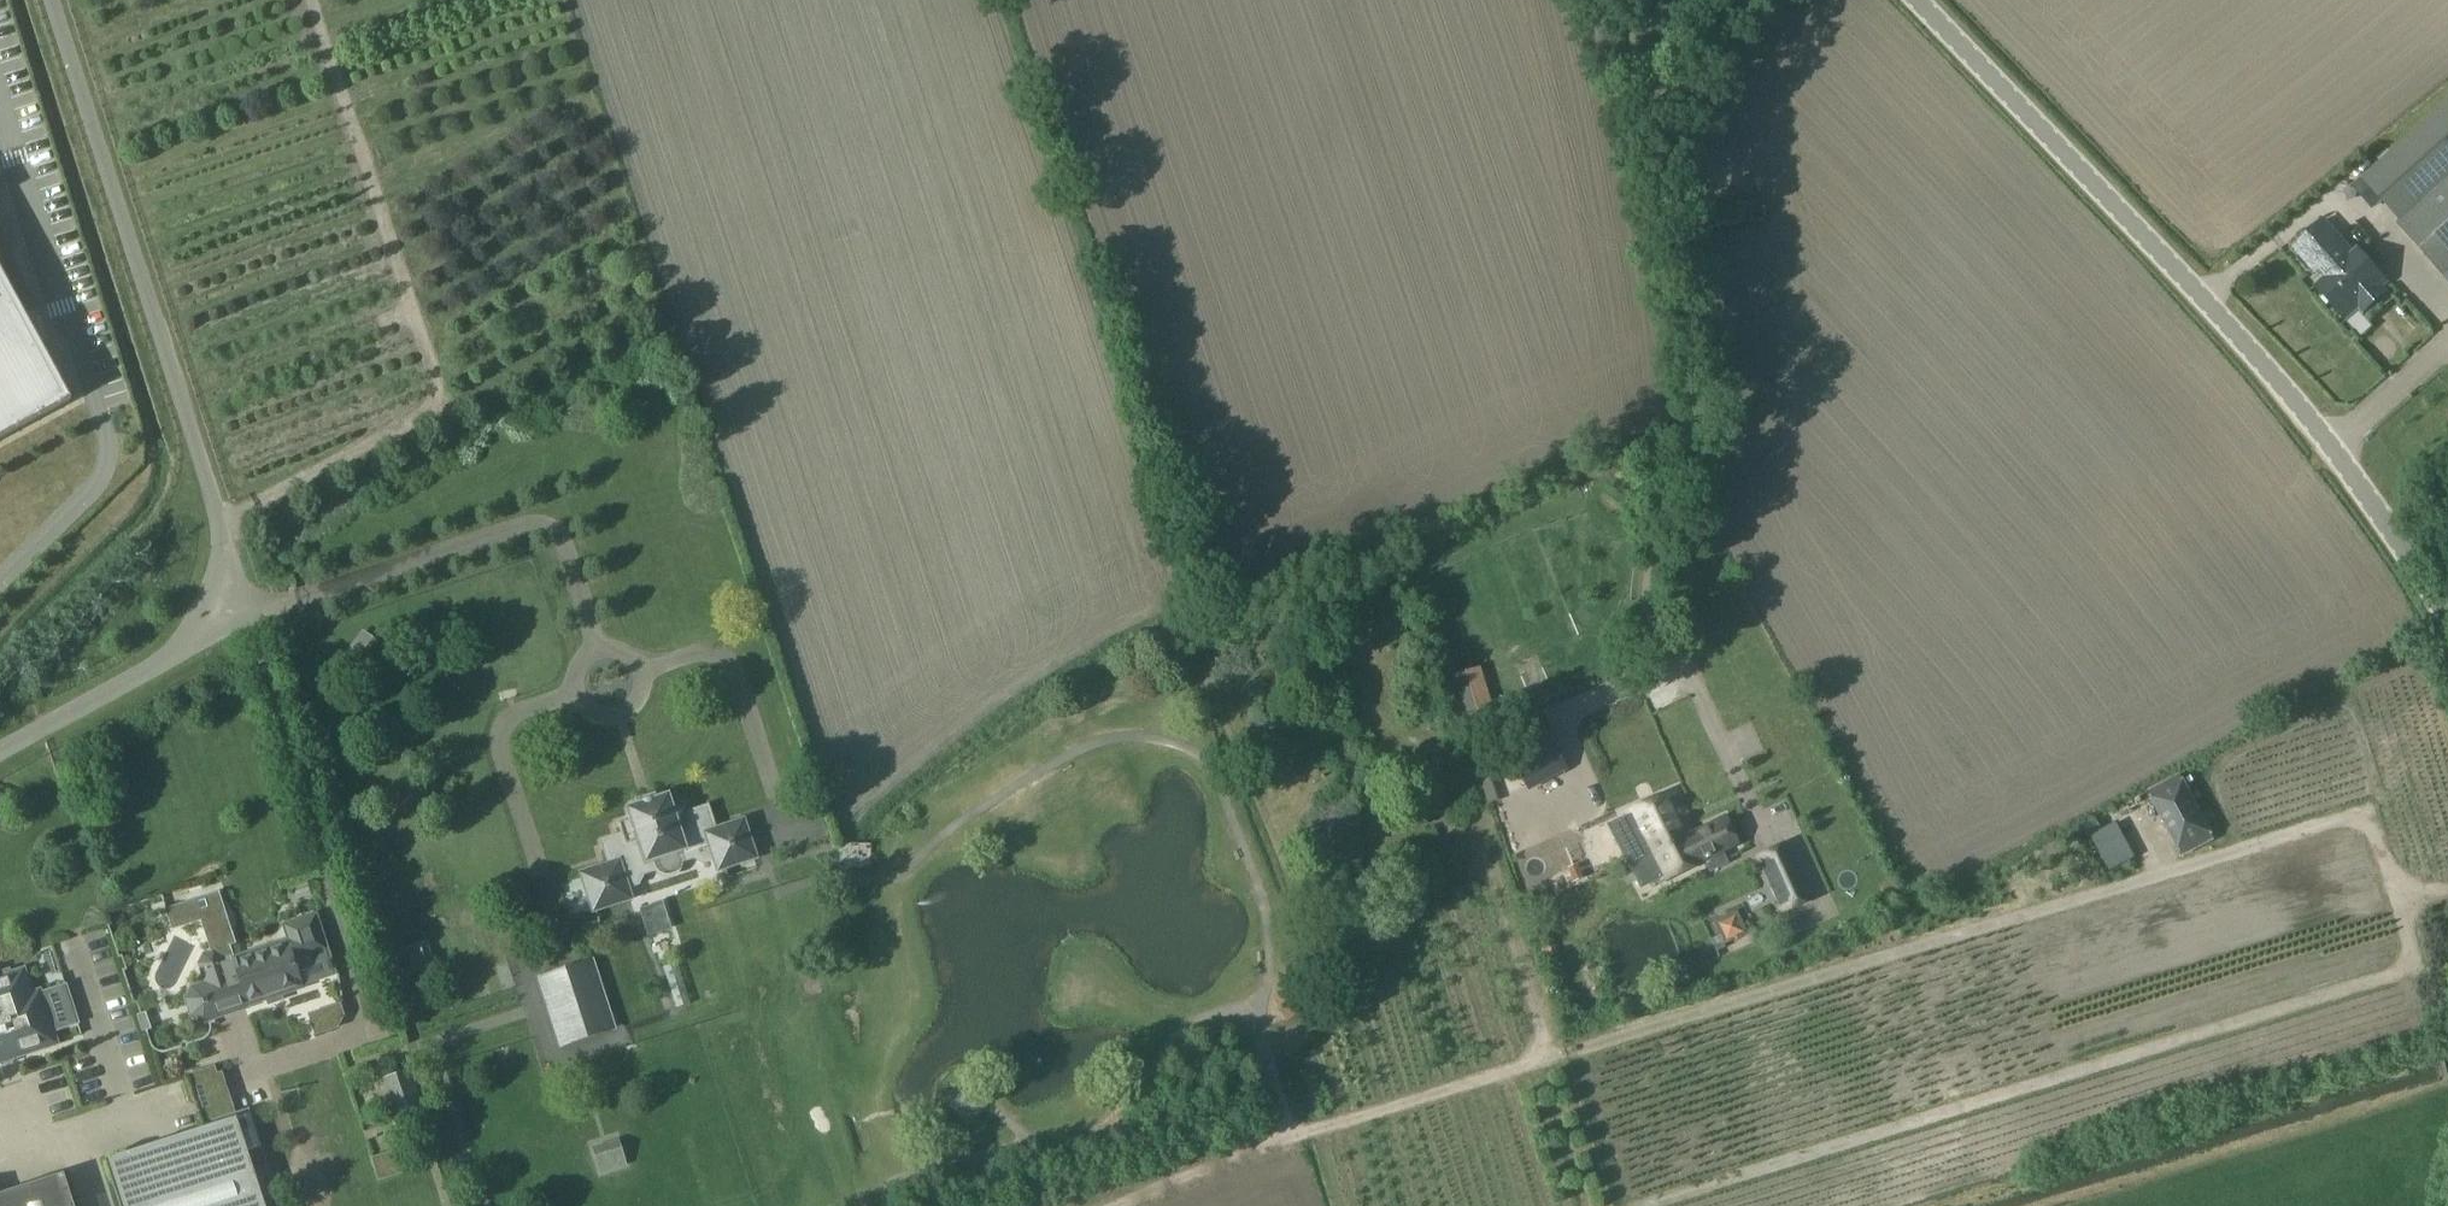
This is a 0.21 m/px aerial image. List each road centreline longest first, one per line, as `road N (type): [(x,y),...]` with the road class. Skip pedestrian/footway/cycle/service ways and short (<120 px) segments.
road 1 (unclassified): [(0,751),(168,659),(209,627),(230,566),(56,0)]
road 2 (tertiary): [(2447,628),(2372,506),(2266,368),(1920,0)]

